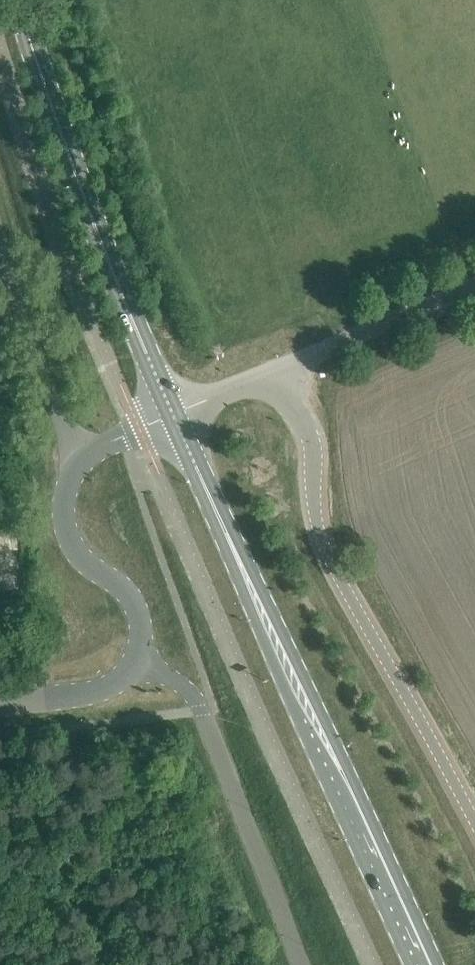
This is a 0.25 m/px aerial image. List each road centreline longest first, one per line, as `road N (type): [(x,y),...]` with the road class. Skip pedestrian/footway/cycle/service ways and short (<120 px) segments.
road 1 (tertiary): [(424,964),(176,420)]
road 2 (unclassified): [(278,379),(309,430),(322,542),(474,824)]
road 3 (tertiary): [(176,420),(19,0)]
road 4 (unclassified): [(301,964),(194,696),(136,660)]
road 5 (unclassified): [(86,457),(68,483),(69,545),(136,605),(143,620),(136,660)]
road 6 (unclassified): [(86,457),(51,407),(0,242)]
road 7 (unclassified): [(474,293),(278,379)]
road 8 (residential): [(136,660),(114,685),(95,692),(0,703)]

